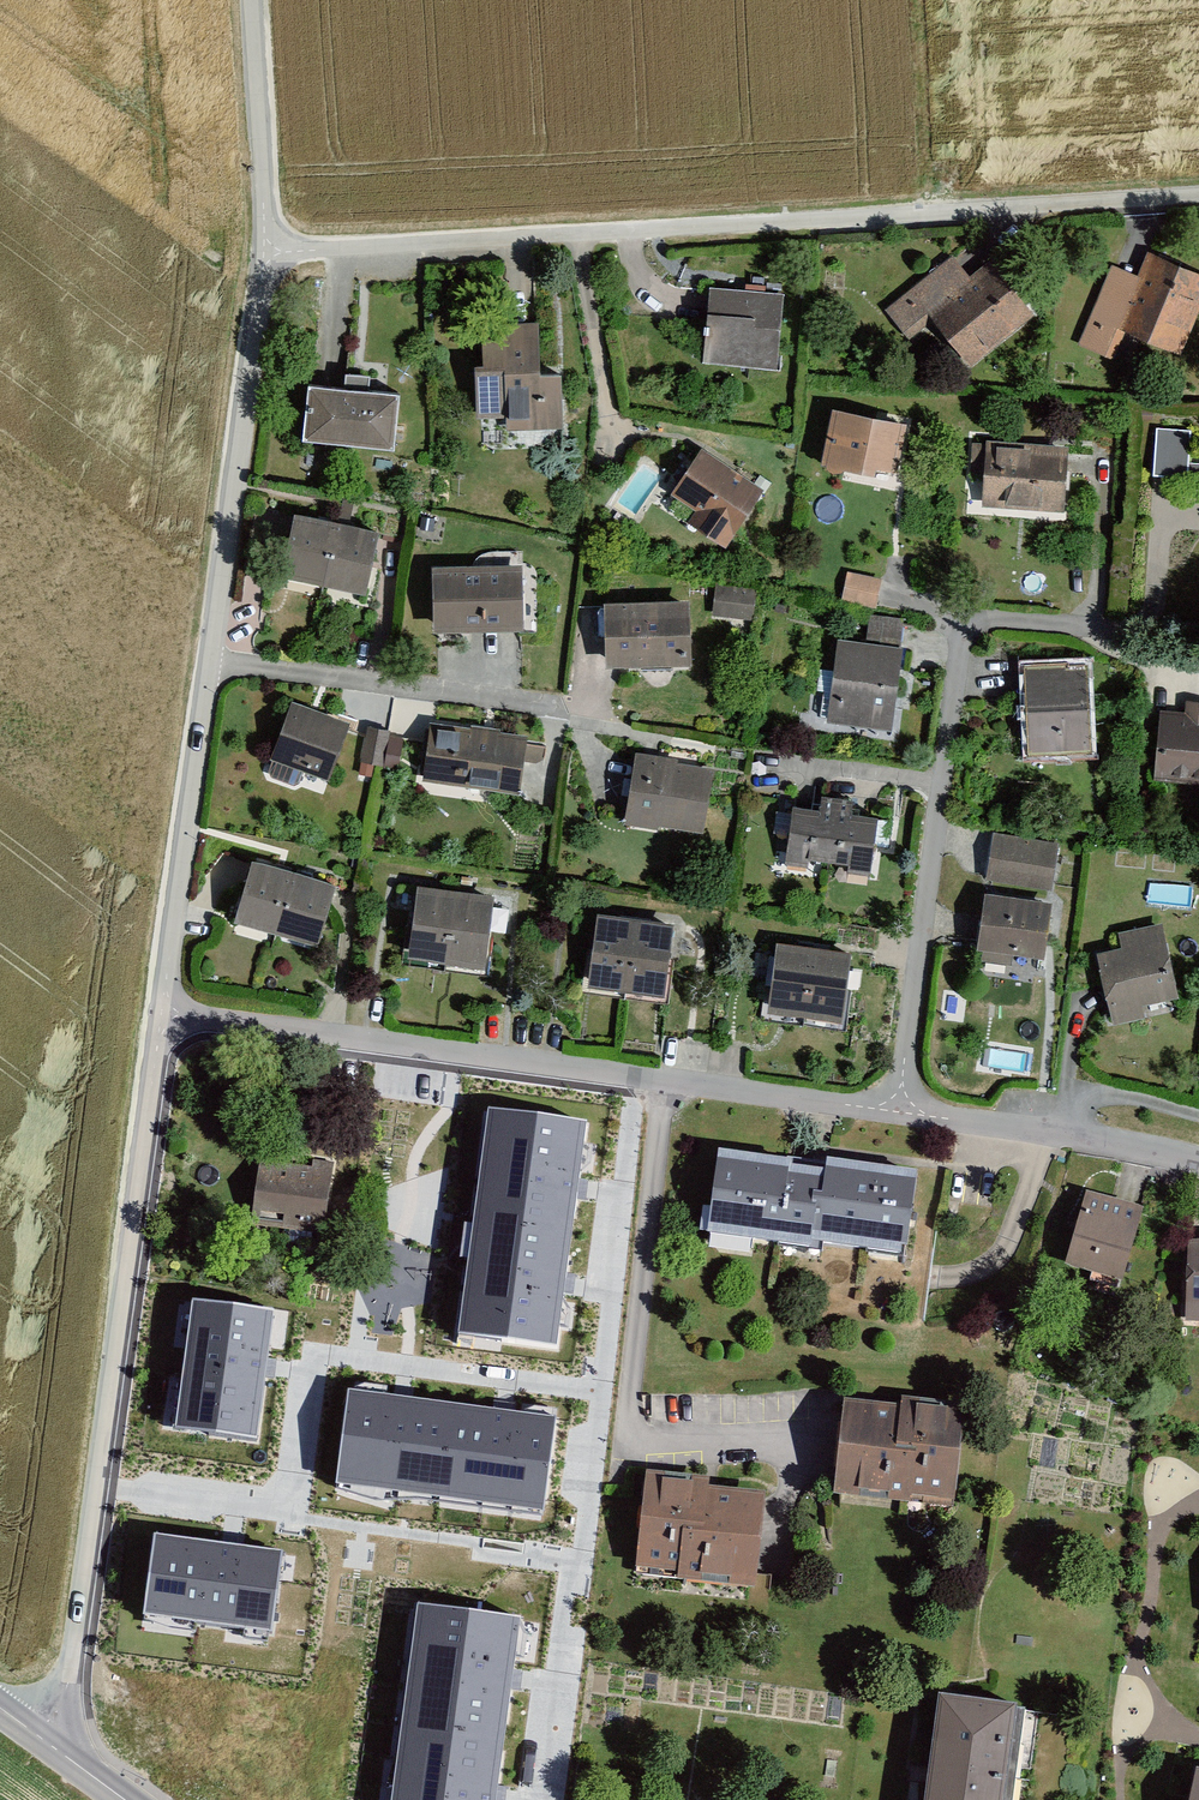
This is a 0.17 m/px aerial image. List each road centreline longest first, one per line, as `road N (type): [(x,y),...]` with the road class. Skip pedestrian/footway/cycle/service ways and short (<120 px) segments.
road 1 (residential): [(1198,192),(567,230),(262,259)]
road 2 (residential): [(262,259),(167,1017)]
road 3 (residential): [(167,1017),(56,1753)]
road 4 (residential): [(900,1110),(167,1017)]
road 5 (residential): [(900,1110),(959,655)]
road 6 (residential): [(1198,1163),(1066,1131),(900,1110)]
road 7 (unclassified): [(248,0),(262,259)]

